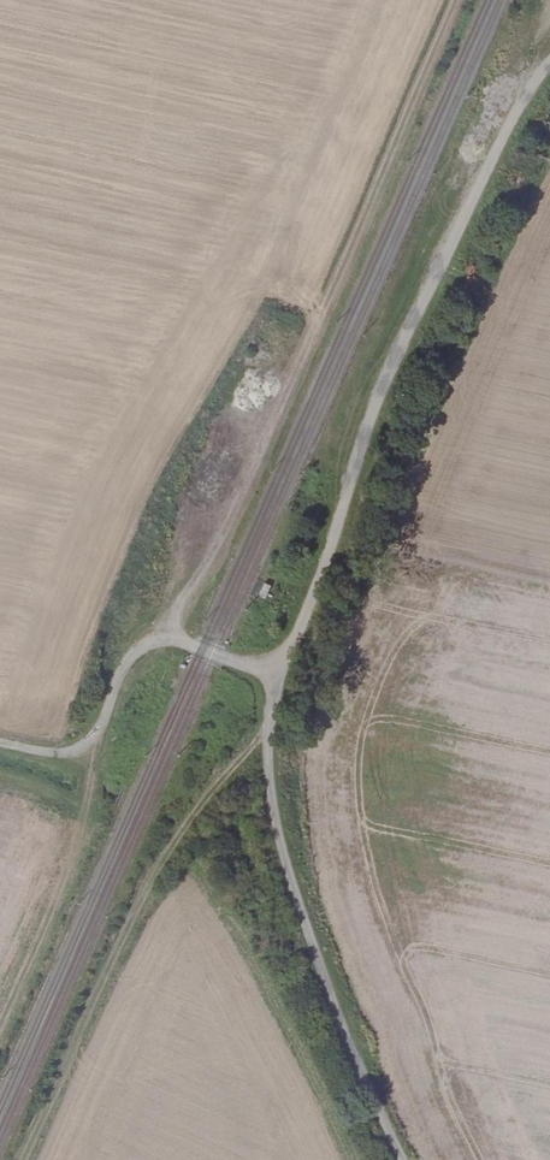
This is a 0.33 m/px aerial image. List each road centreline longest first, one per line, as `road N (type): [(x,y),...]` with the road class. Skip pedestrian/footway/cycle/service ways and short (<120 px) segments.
road 1 (track): [(404,1159),(344,1035),(289,873),(270,788),(273,702),(385,382),(494,158),(549,66)]
road 2 (track): [(168,639),(456,0)]
road 3 (track): [(23,1159),(170,845),(269,729)]
road 4 (track): [(0,742),(43,753),(85,747),(129,655),(168,639),(280,674)]
road 5 (track): [(0,1025),(88,807),(85,747)]

